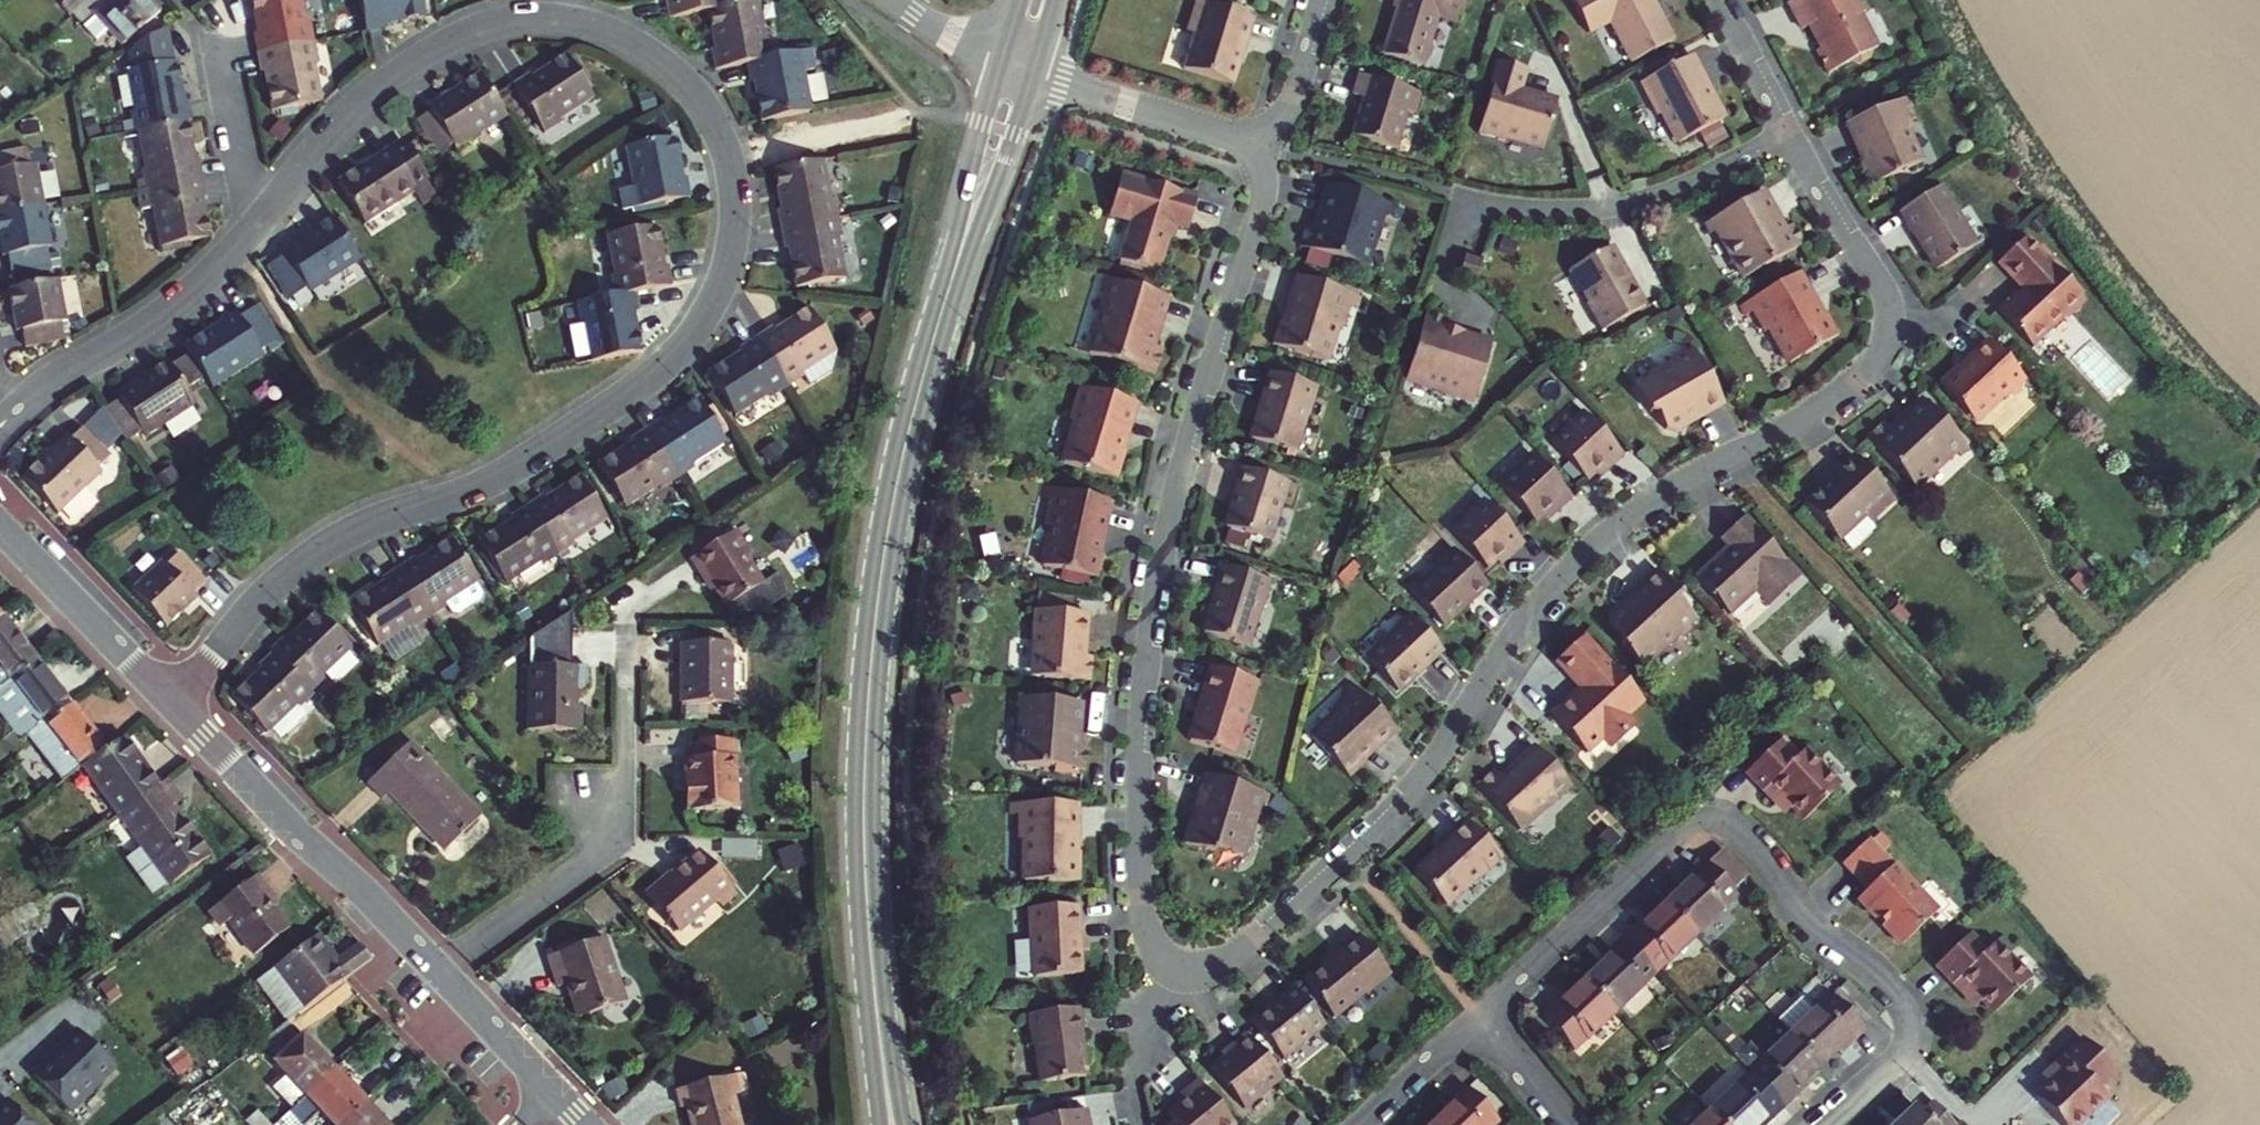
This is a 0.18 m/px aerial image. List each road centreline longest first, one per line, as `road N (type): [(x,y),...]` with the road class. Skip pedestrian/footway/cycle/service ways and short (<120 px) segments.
road 1 (residential): [(576,18),(661,59),(708,105),(722,134),(735,230),(705,316),(653,376),(522,465),(371,522),(304,560),(267,593),(175,704)]
road 2 (residential): [(1174,968),(1208,966),(1238,949),(1377,824),(1441,750),(1518,635),(1619,526),(1847,389),(1882,355),(1889,335)]
road 3 (residential): [(1174,968),(1153,946),(1145,909),(1144,692),(1178,488),(1263,199),(1264,146)]
road 4 (secondary): [(864,864),(866,732),(884,548),(947,295)]
road 5 (residential): [(1819,1124),(1900,1055),(1910,1034),(1907,1012),(1871,972),(1807,928),(1769,865),(1733,826),(1702,820),(1678,832)]
road 6 (residential): [(441,971),(609,843),(623,782),(629,635)]
road 7 (residential): [(255,226),(365,99),(420,57),(489,25),(576,18)]
road 8 (tertiary): [(441,971),(175,704)]
road 9 (residential): [(1460,195),(1537,208),(1624,204),(1681,187),(1791,131)]
road 10 (residential): [(8,418),(176,307),(255,226)]
road 11 (residential): [(1476,1016),(1678,832)]
road 12 (secondary): [(904,1124),(864,864)]
road 13 (secondary): [(864,864),(882,1124)]
road 14 (tertiary): [(175,704),(0,526)]
road 15 (secondary): [(1001,59),(947,295)]
road 16 (residential): [(1033,74),(1264,146)]
road 17 (secondary): [(947,295),(1033,74)]
road 18 (residential): [(1791,131),(1878,276),(1889,335)]
road 19 (residential): [(255,226),(221,58),(200,17)]
road 20 (residential): [(1139,1124),(1139,1041),(1174,968)]
road 21 (tertiary): [(553,1090),(441,971)]
road 22 (residential): [(1359,1124),(1476,1016)]
road 23 (residential): [(1264,146),(1293,95),(1325,0)]
road 24 (residential): [(1721,0),(1791,131)]
road 25 (residential): [(1564,1124),(1476,1016)]
road 26 (residential): [(892,0),(1001,59)]

